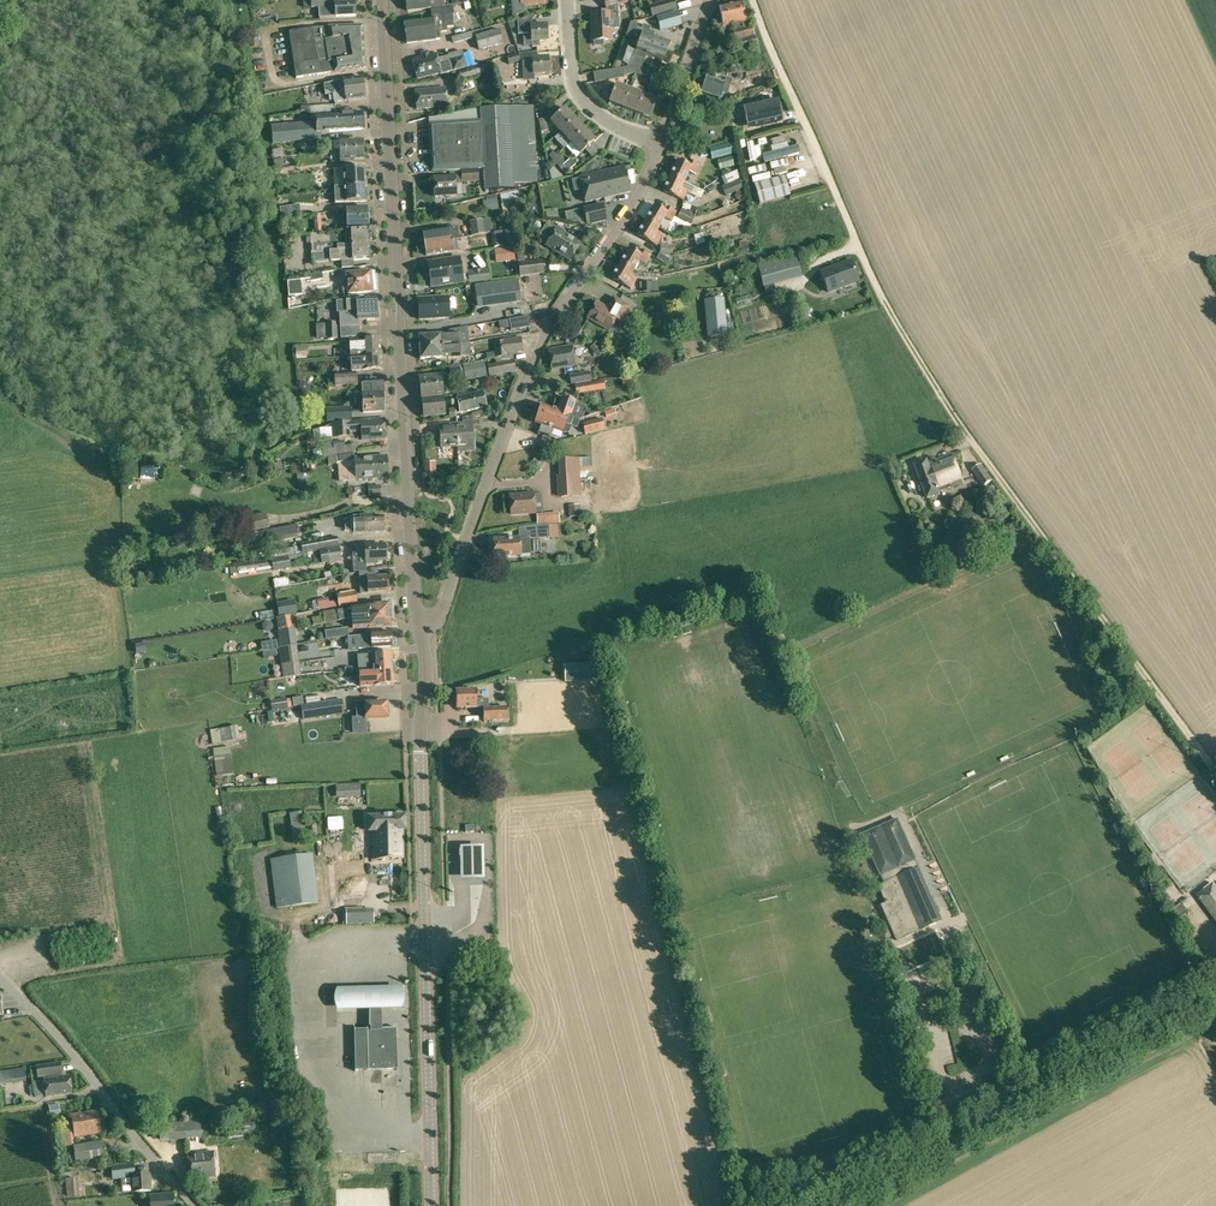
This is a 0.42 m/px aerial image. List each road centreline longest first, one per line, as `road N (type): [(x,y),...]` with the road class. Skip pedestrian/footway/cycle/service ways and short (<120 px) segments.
road 1 (track): [(753,0),(894,319),(1044,543),(1215,769)]
road 2 (tertiary): [(418,628),(382,0)]
road 3 (tertiary): [(432,1205),(420,742),(427,674),(418,628)]
road 4 (residential): [(418,628),(447,600),(541,346),(663,145)]
road 5 (unclassified): [(829,1205),(1215,994)]
road 6 (residential): [(195,1205),(67,1048),(0,979)]
road 7 (residential): [(663,145),(609,122),(581,97),(566,0)]
road 8 (residential): [(663,145),(712,0)]

